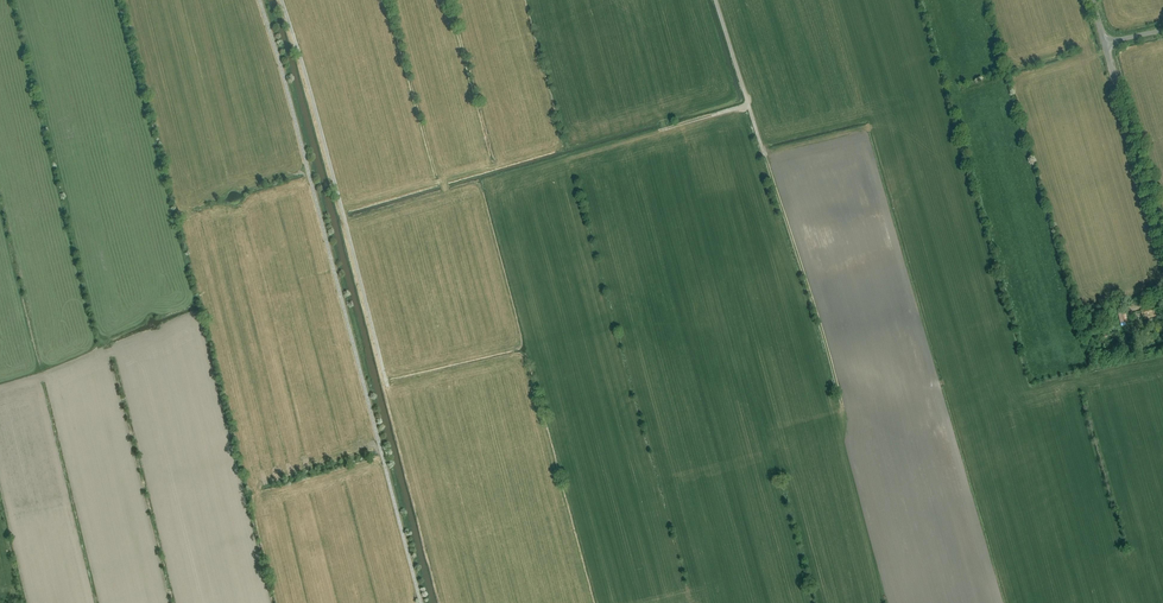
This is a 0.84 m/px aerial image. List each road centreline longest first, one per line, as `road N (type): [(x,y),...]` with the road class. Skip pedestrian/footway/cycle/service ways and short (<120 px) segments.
road 1 (unclassified): [(421,602),(260,0)]
road 2 (unclassified): [(1162,243),(1104,43)]

